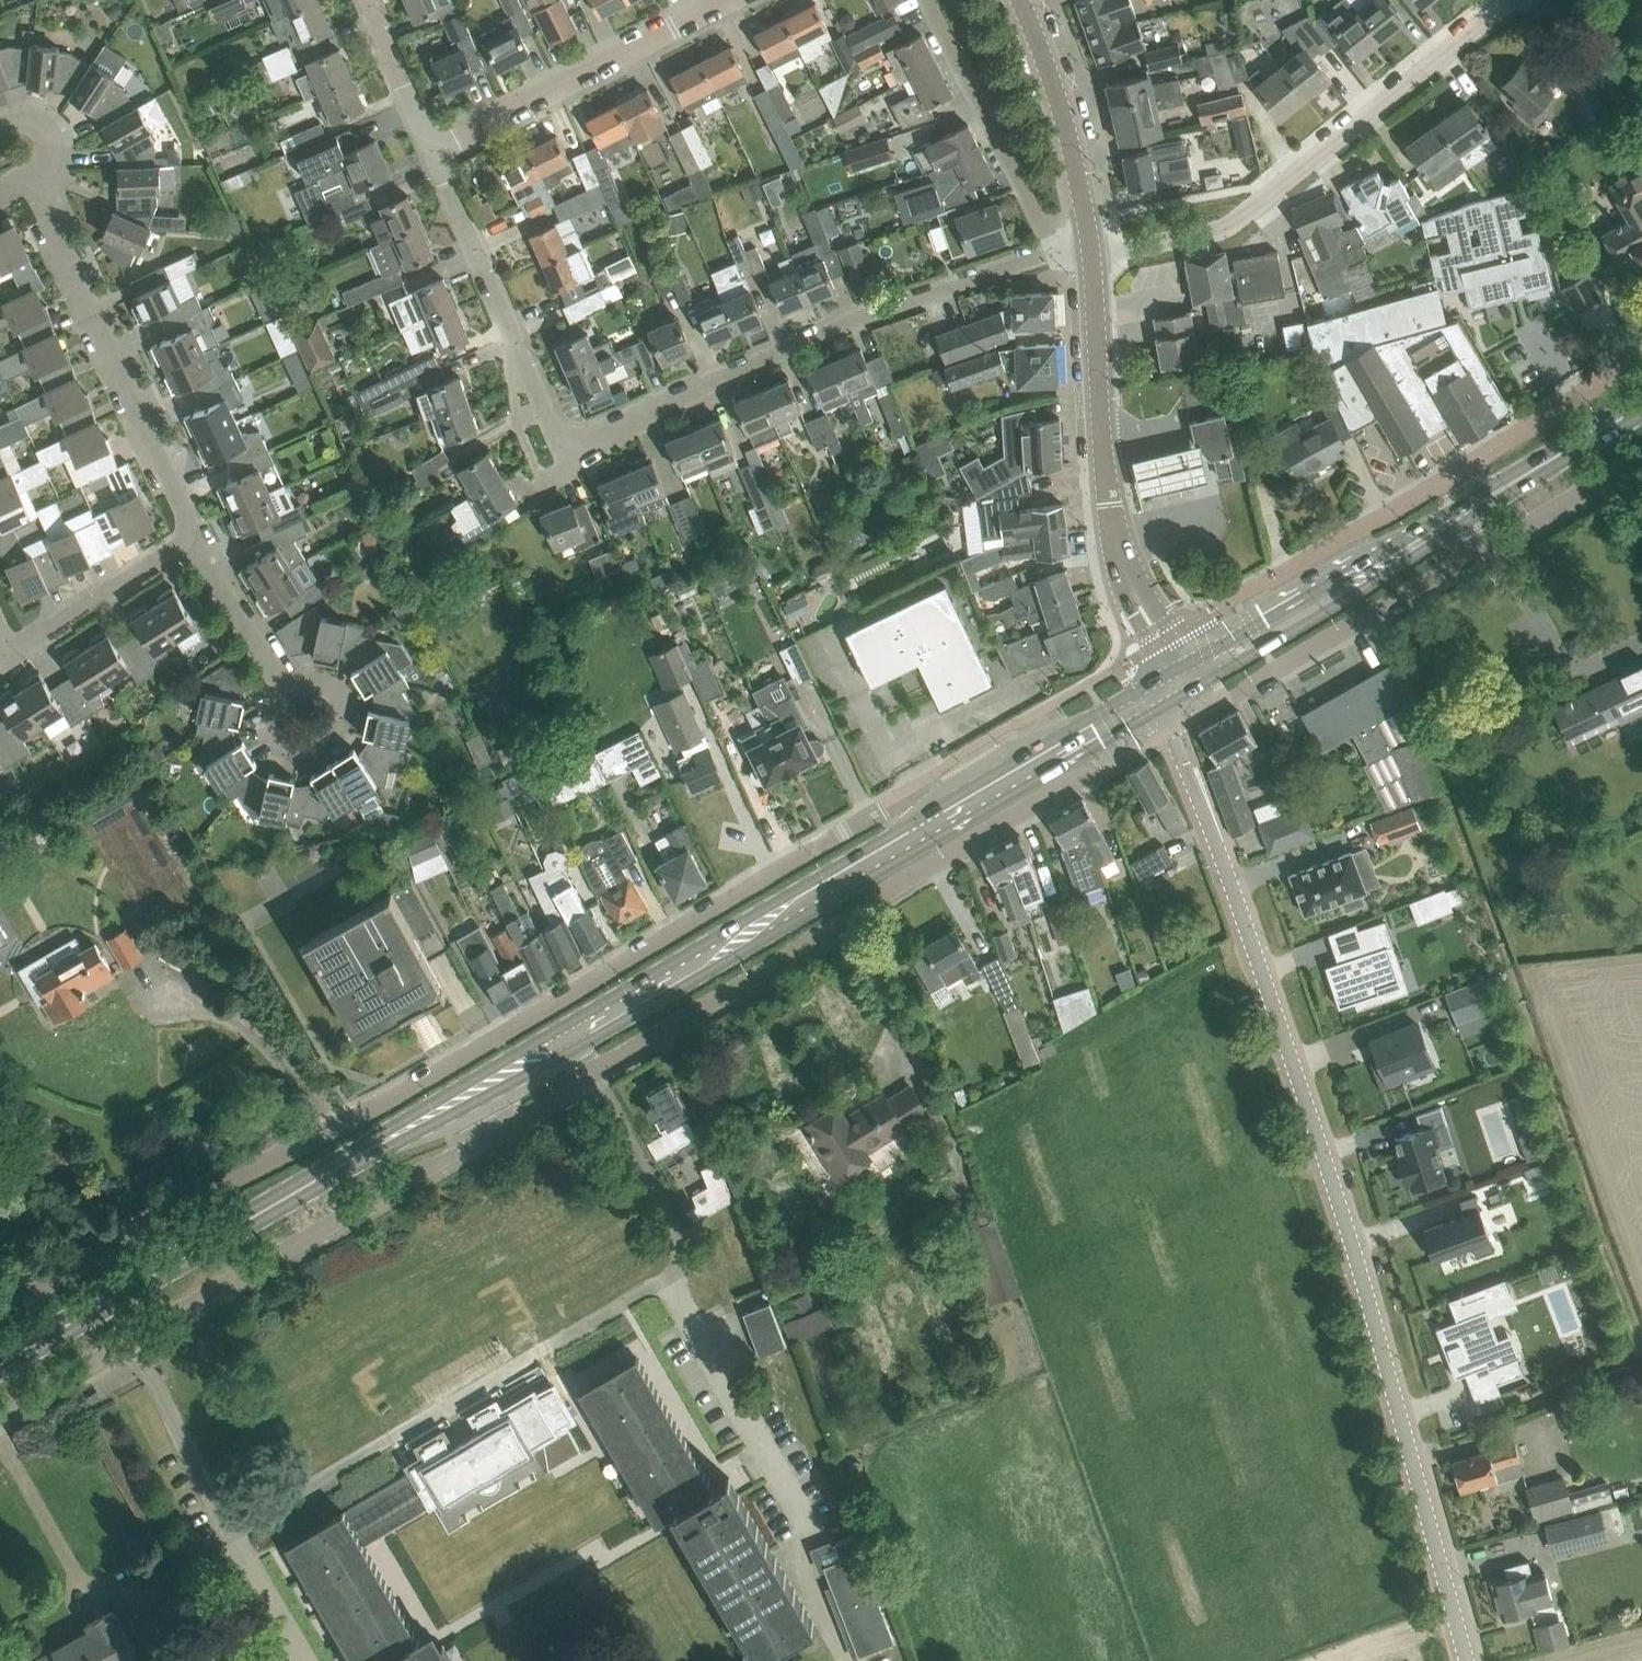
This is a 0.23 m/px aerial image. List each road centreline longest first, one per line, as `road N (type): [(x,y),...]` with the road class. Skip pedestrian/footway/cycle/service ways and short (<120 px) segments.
road 1 (residential): [(0,1313),(557,1006),(872,812),(957,804)]
road 2 (unclassified): [(1467,1660),(1288,1048),(1173,729),(1151,691)]
road 3 (residential): [(0,1417),(589,1077)]
road 4 (secondary): [(0,1364),(568,1036)]
road 5 (residential): [(589,1077),(924,867),(1099,771)]
road 6 (residential): [(569,447),(584,448),(848,319),(1058,252)]
road 7 (residential): [(1092,253),(1232,224),(1505,0)]
road 8 (secondary): [(568,1036),(957,804)]
road 9 (unclassified): [(1180,674),(1127,581),(1117,542),(1102,452),(1092,253)]
road 10 (residential): [(184,546),(187,516),(25,174)]
road 11 (residential): [(432,150),(725,0)]
road 12 (secondary): [(1180,674),(1454,513)]
road 13 (residential): [(1479,552),(1233,695)]
road 14 (residential): [(1058,252),(930,0)]
road 15 (unclassified): [(1092,253),(1053,78),(1020,0)]
road 16 (residential): [(281,686),(307,677),(343,694),(352,720),(336,754),(299,763),(275,750),(264,724),(271,696)]
road 17 (secondary): [(957,804),(1151,691)]
road 18 (residential): [(1454,472),(1641,356)]
road 19 (residential): [(519,350),(432,150)]
road 20 (residential): [(11,654),(184,546)]
road 21 (residential): [(1283,571),(1454,472)]
road 22 (secondary): [(1475,501),(1641,404)]
road 23 (residential): [(1641,458),(1479,552)]
road 24 (residential): [(569,447),(562,469),(551,475),(534,467),(513,401),(519,350)]
road 25 (residential): [(281,686),(199,550),(184,546)]
road 26 (residential): [(432,150),(367,0)]

